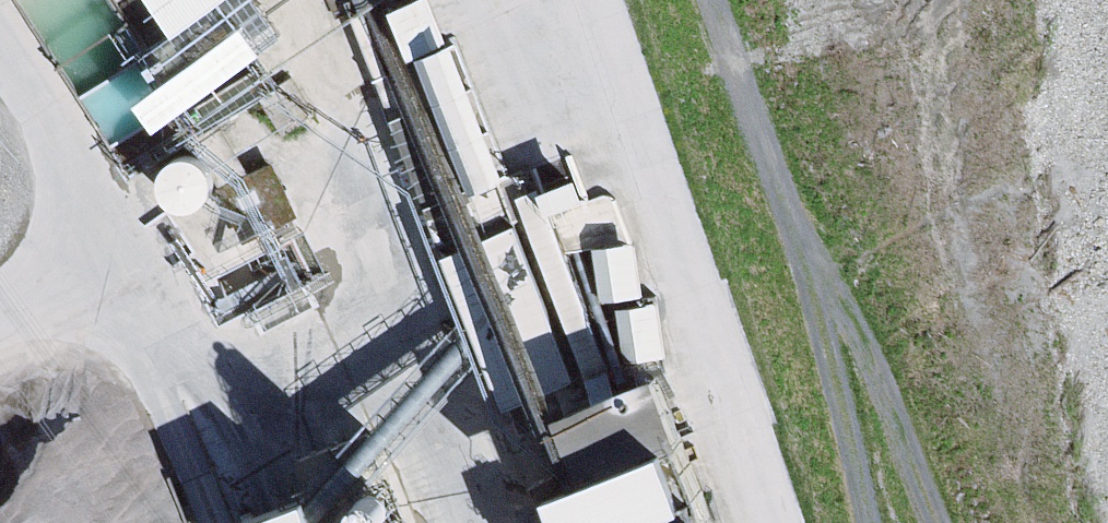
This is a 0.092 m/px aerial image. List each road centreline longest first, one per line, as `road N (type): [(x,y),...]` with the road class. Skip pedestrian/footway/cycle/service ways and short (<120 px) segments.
road 1 (track): [(588,0),(780,522)]
road 2 (track): [(868,522),(814,294),(719,0)]
road 3 (track): [(948,522),(864,342),(814,294)]

